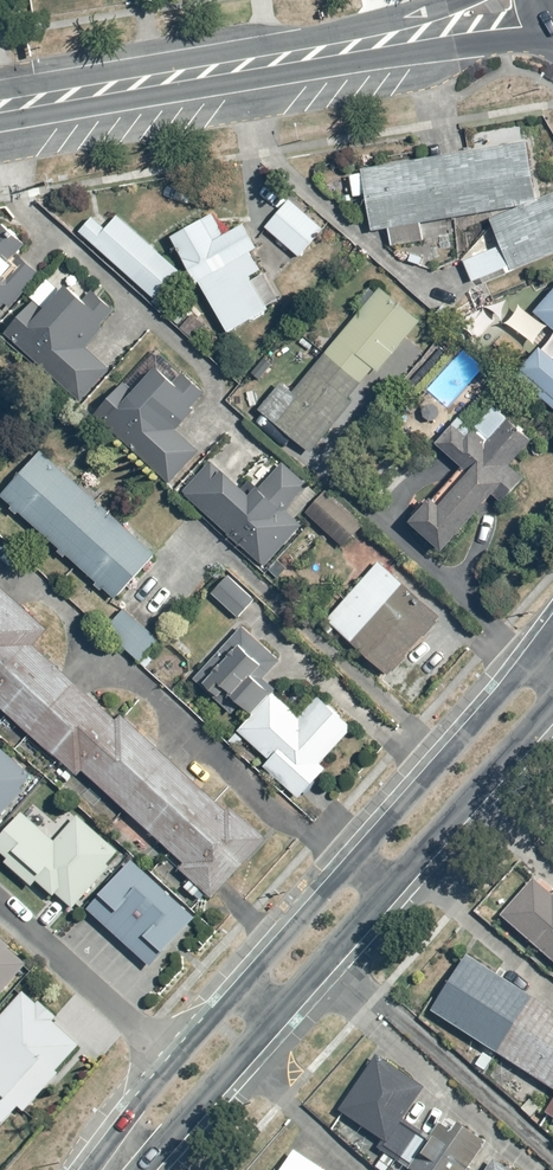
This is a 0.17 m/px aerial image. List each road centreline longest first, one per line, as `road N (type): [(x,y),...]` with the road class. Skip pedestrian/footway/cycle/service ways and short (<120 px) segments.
road 1 (secondary): [(0,110),(541,11)]
road 2 (secondary): [(241,988),(536,656)]
road 3 (secondary): [(552,704),(272,1016)]
road 4 (secondary): [(109,1169),(129,1114),(241,988)]
road 5 (secondary): [(272,1016),(171,1138),(118,1169)]

